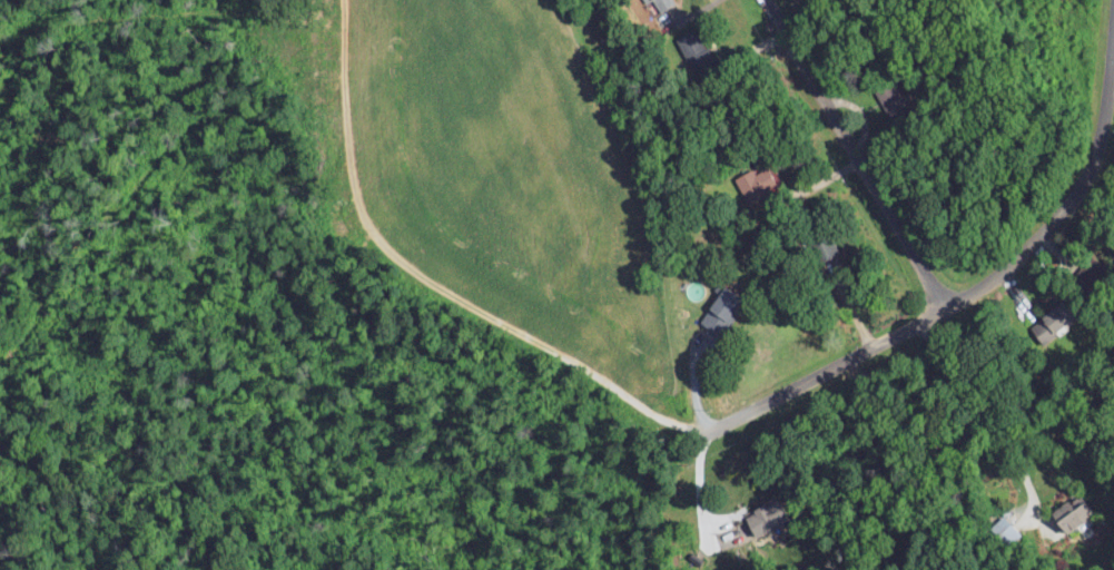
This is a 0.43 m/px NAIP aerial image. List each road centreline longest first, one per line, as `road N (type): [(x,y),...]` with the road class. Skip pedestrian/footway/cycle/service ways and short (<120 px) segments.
road 1 (residential): [(699,440),(945,309),(1059,216),(1104,130),(1113,0)]
road 2 (residential): [(945,309),(766,0)]

